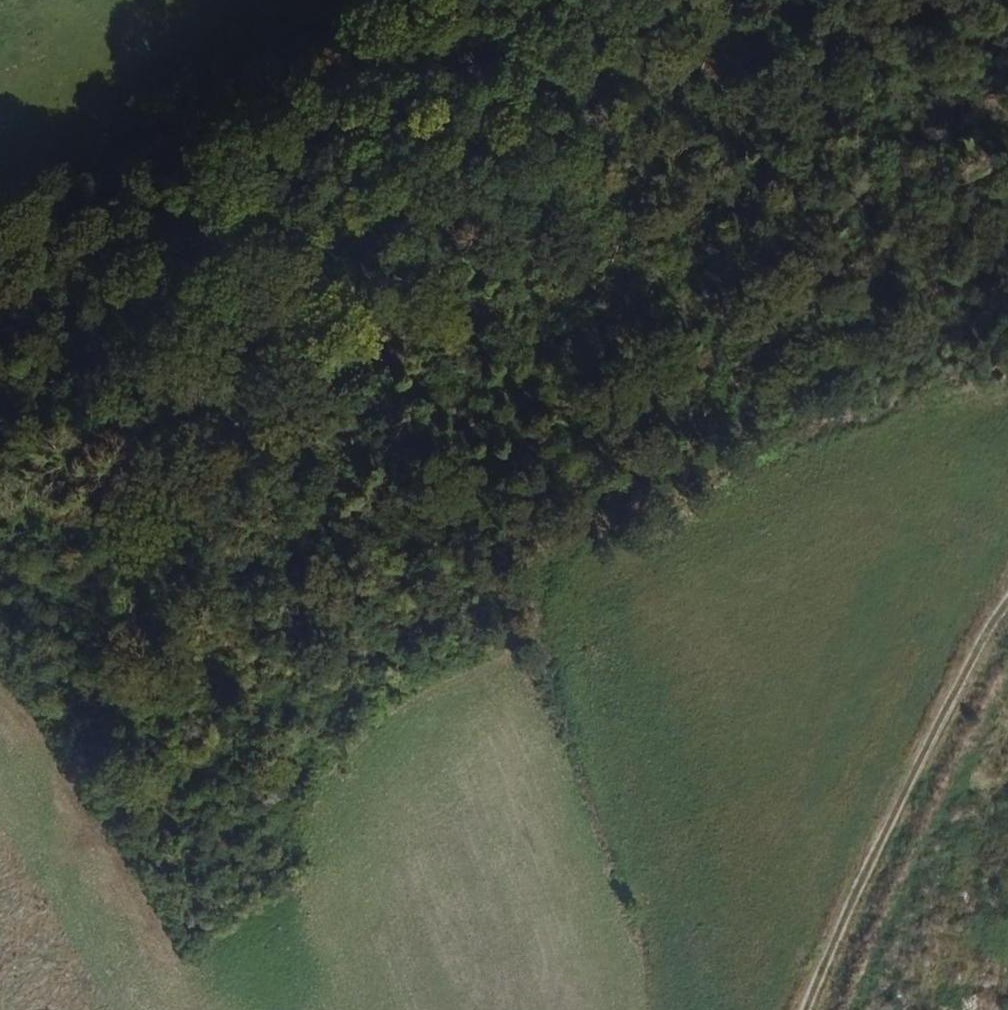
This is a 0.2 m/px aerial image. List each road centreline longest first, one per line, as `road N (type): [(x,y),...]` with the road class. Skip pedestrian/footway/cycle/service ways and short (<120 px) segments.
road 1 (track): [(1007,582),(841,917),(803,1009)]

